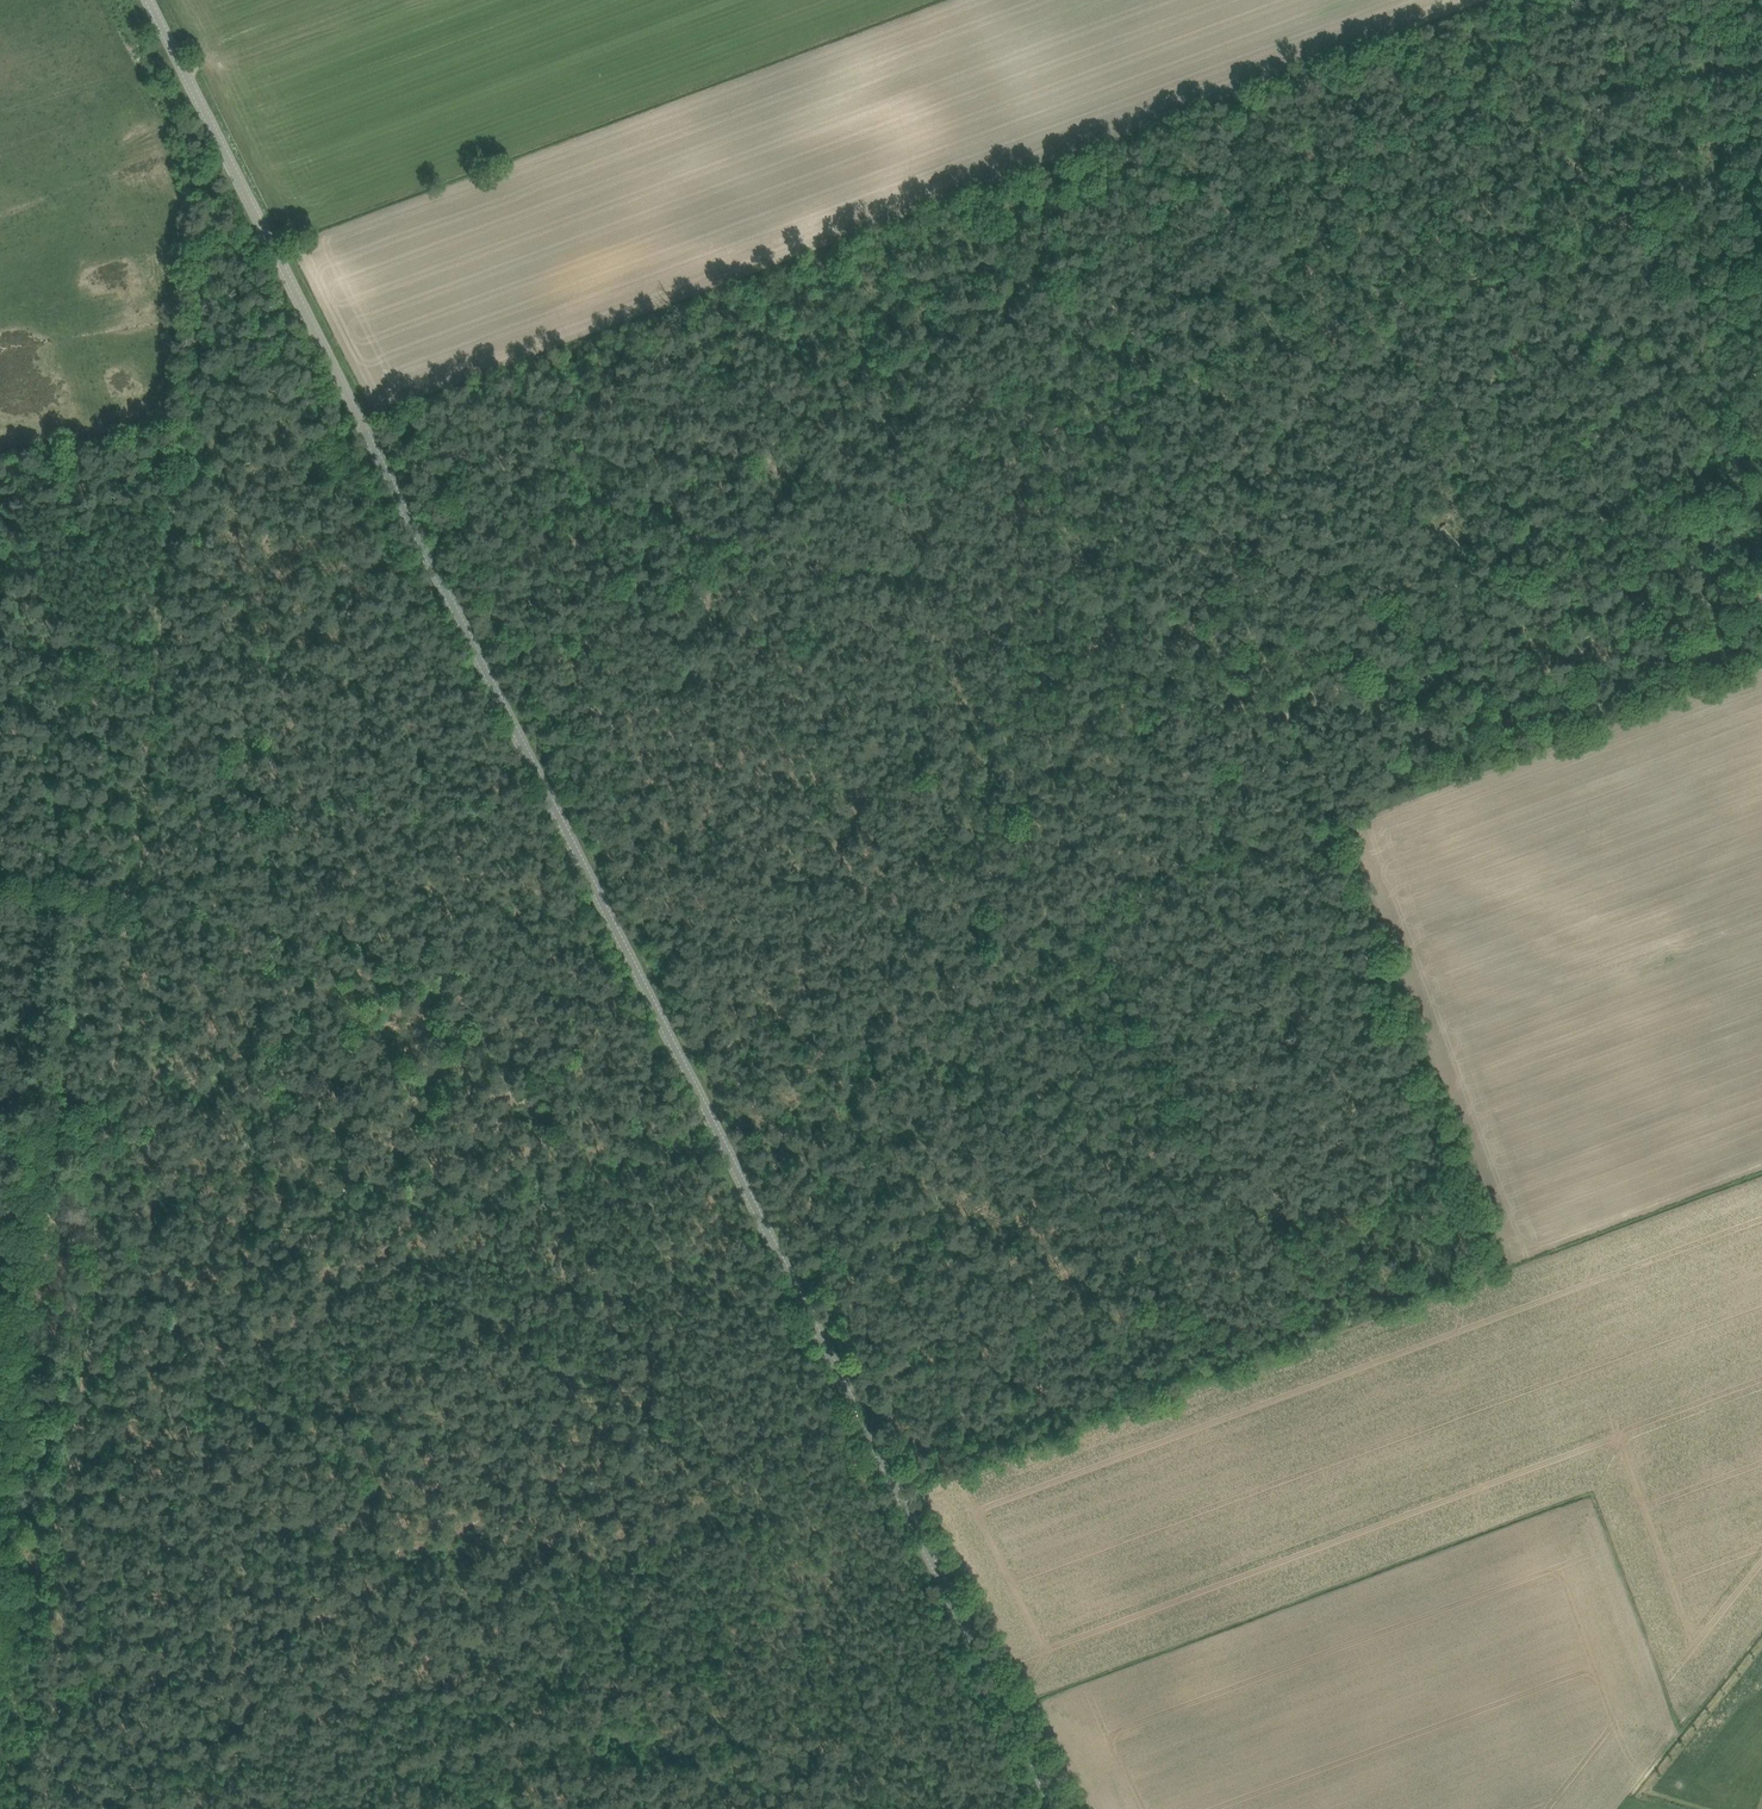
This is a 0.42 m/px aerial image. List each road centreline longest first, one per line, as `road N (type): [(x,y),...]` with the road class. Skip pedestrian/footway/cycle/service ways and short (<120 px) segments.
road 1 (tertiary): [(1057,1808),(150,0)]
road 2 (track): [(127,886),(126,961),(45,1808)]
road 3 (track): [(1761,1618),(1609,1808)]
road 4 (track): [(127,886),(0,869)]

